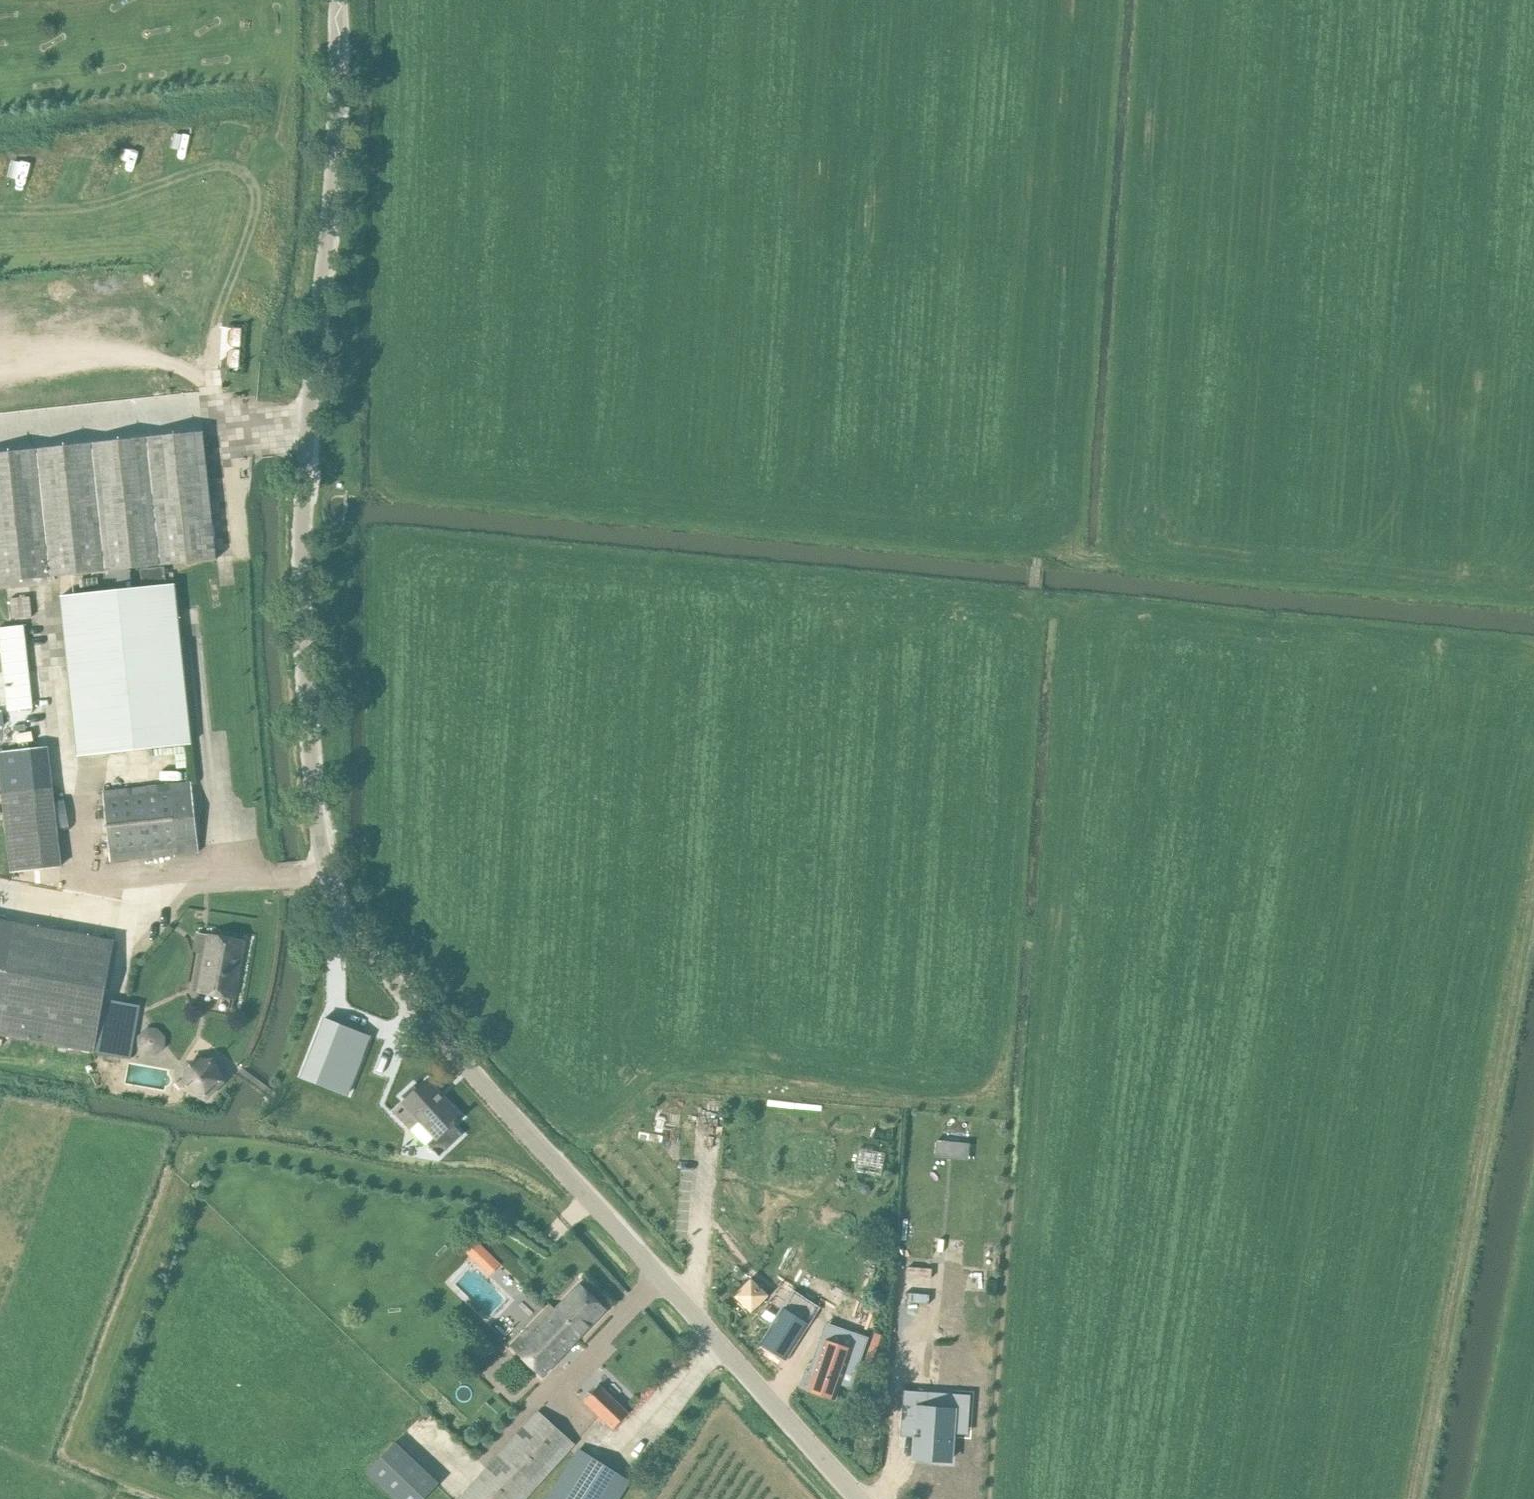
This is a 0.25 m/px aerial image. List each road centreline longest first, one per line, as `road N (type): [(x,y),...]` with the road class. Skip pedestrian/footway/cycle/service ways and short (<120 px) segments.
road 1 (unclassified): [(859,1498),(416,1011),(353,931),(327,876),(303,629),(302,508),(334,176),(336,0)]

